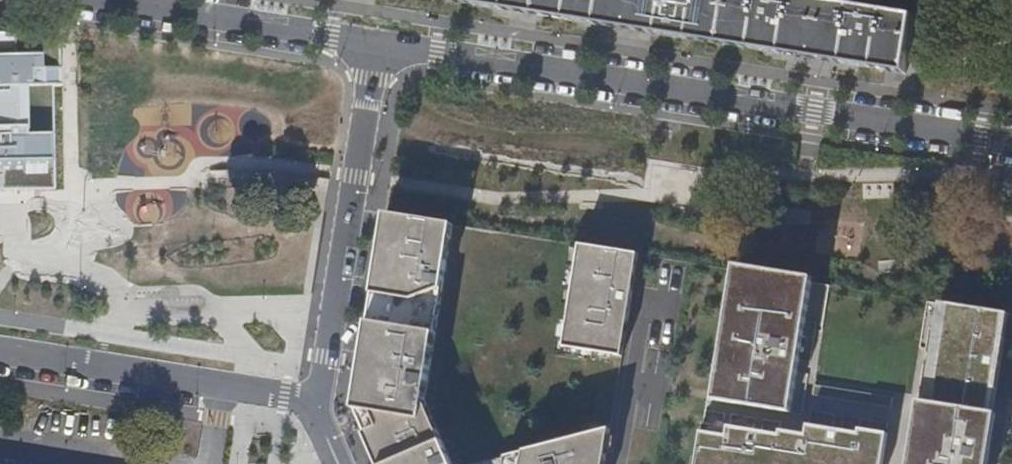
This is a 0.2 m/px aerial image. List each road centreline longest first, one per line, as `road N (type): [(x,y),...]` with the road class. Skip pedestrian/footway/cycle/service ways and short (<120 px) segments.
road 1 (residential): [(1011,148),(375,46)]
road 2 (residential): [(375,46),(316,412)]
road 3 (residential): [(0,355),(316,412)]
road 4 (residential): [(375,46),(84,0)]

